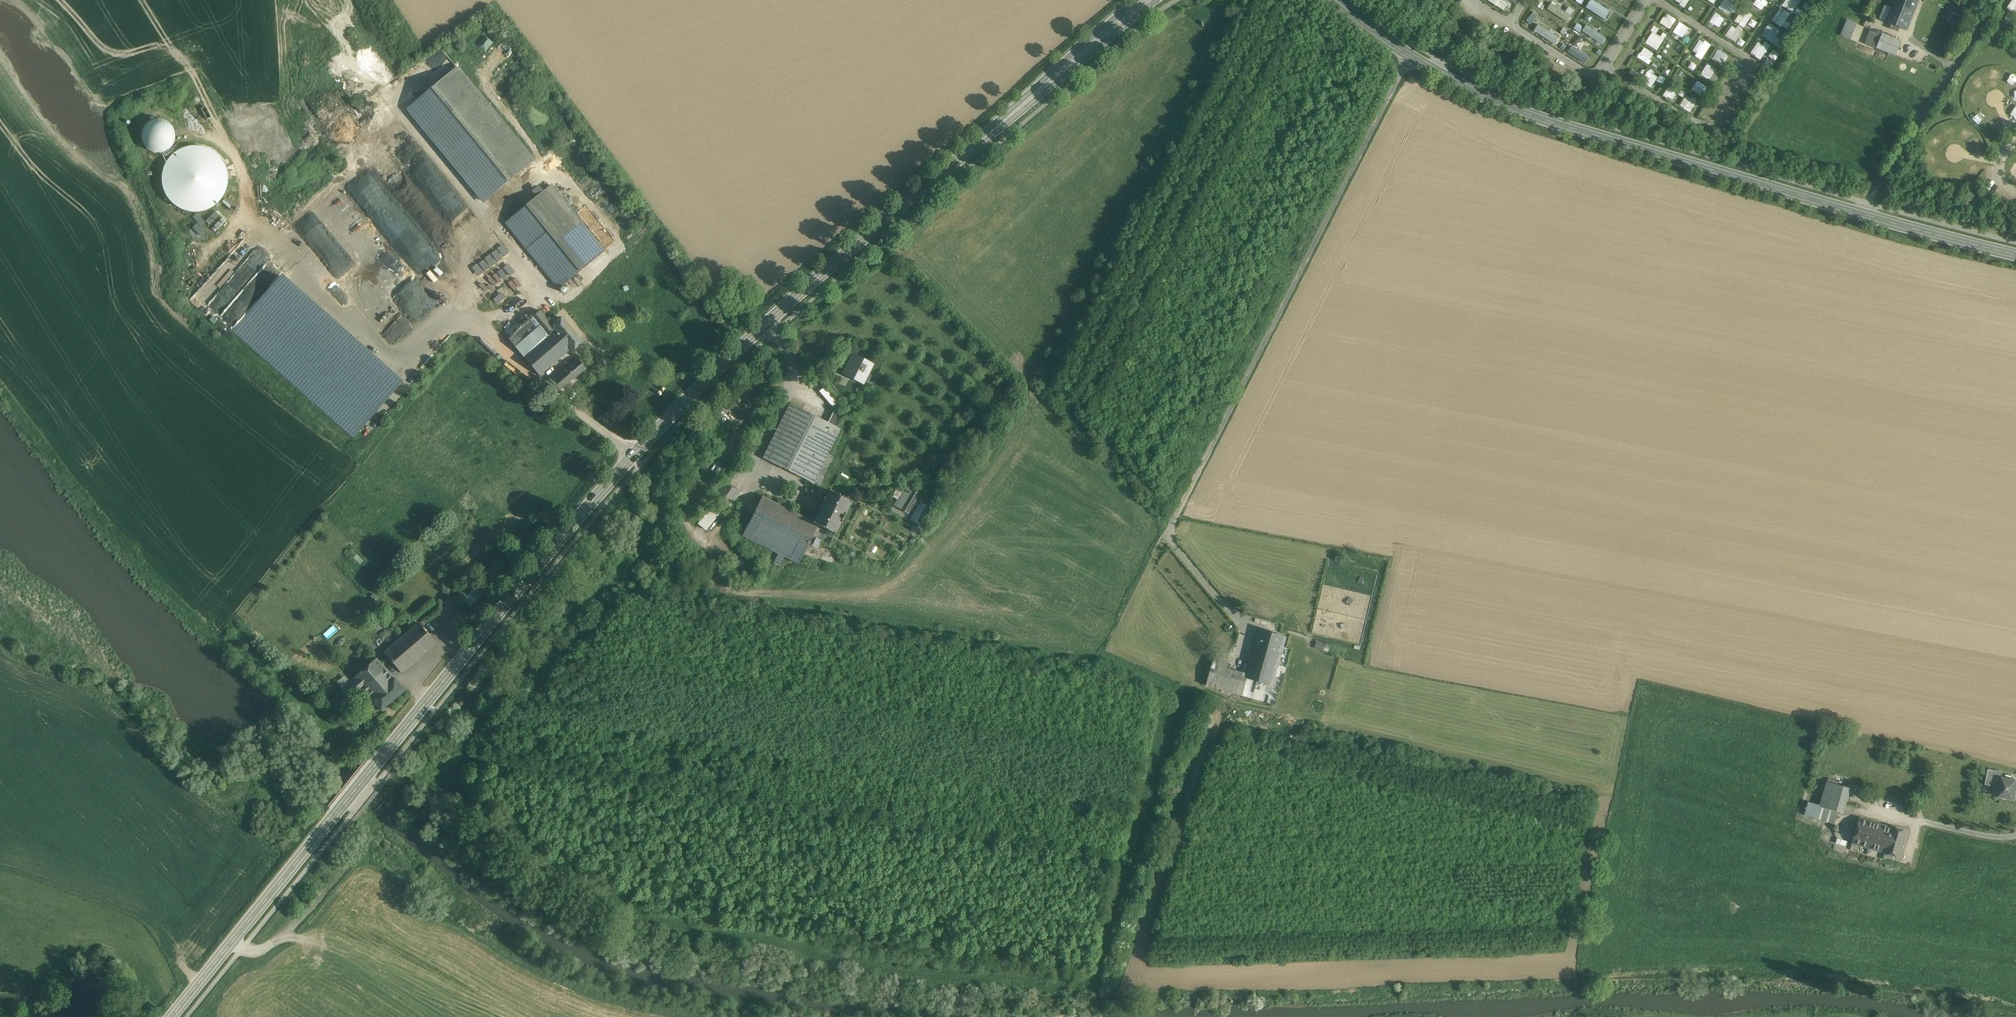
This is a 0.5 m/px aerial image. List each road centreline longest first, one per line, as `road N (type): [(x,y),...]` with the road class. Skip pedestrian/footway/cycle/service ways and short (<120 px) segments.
road 1 (secondary): [(1149,0),(799,295),(632,457),(175,1016)]
road 2 (tertiary): [(1339,0),(1409,57),(1536,116),(2015,255)]
road 3 (track): [(235,941),(254,952),(286,937),(357,856),(388,881)]

